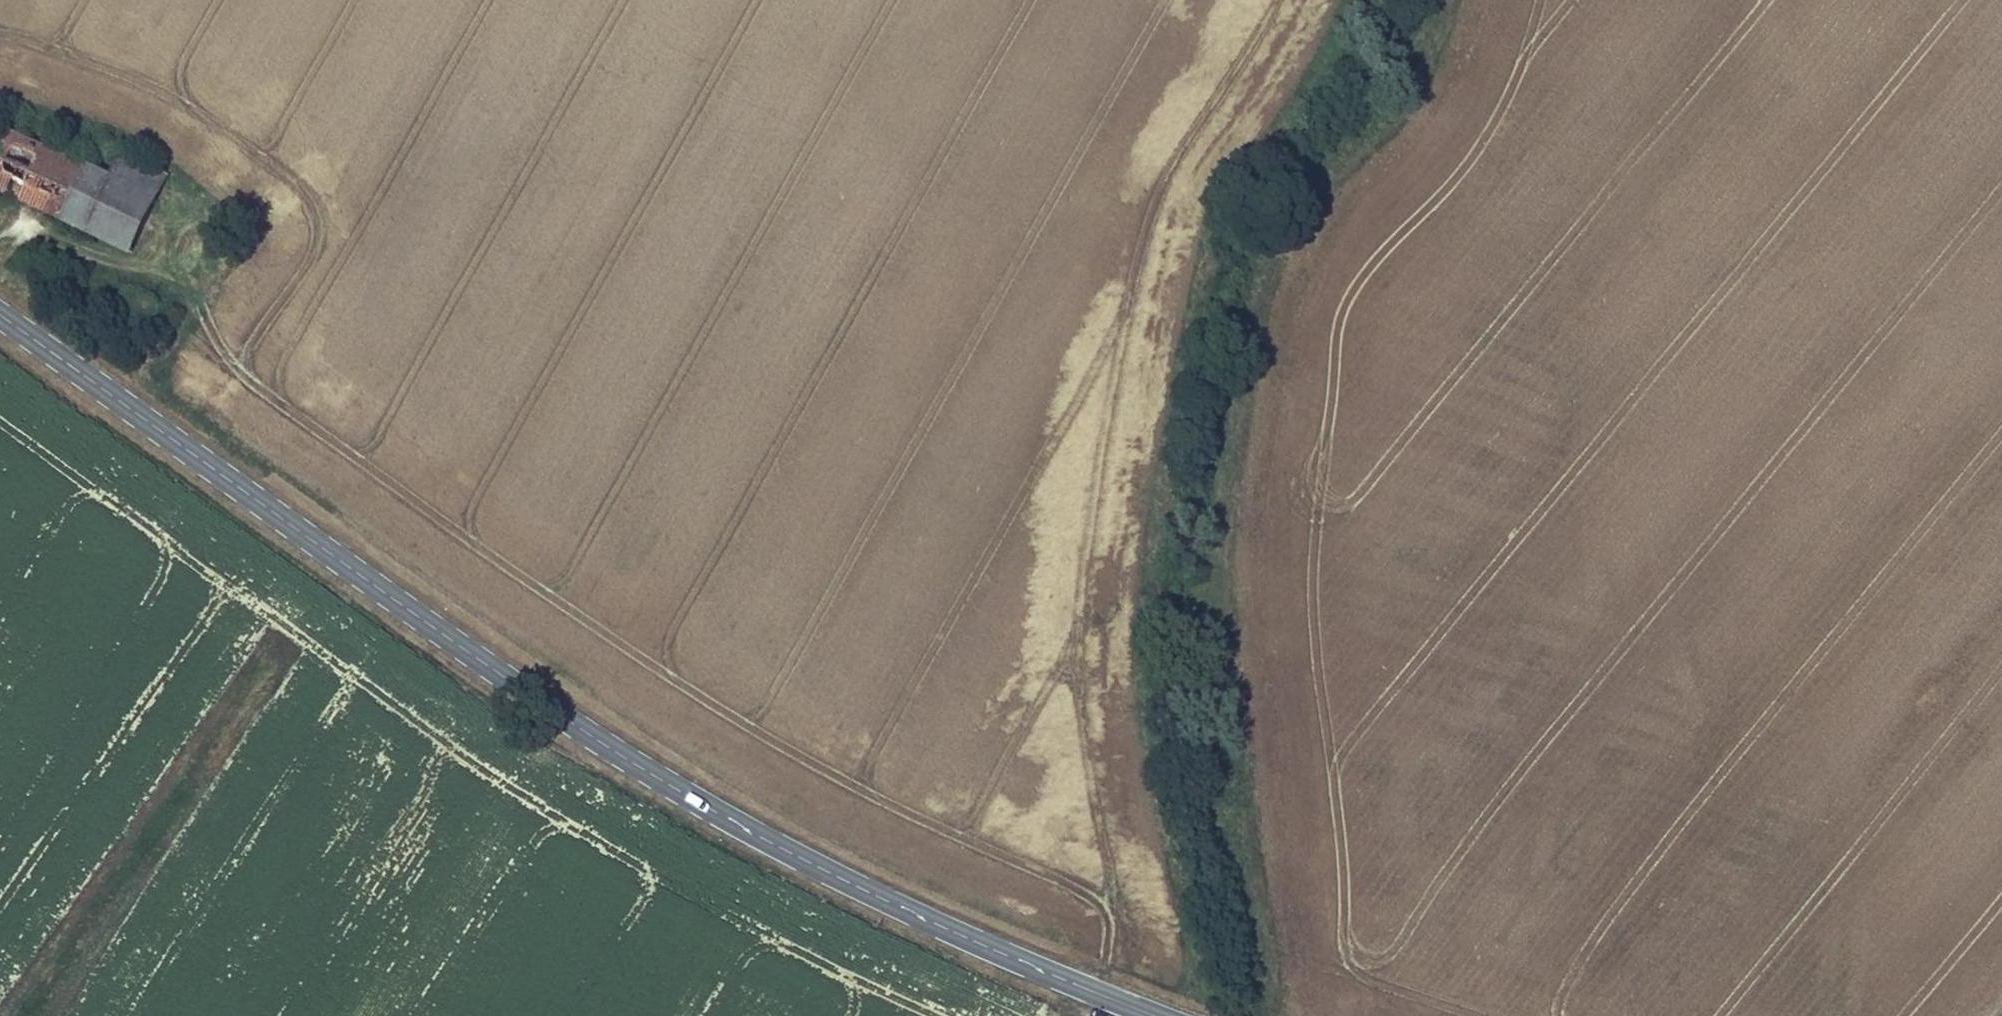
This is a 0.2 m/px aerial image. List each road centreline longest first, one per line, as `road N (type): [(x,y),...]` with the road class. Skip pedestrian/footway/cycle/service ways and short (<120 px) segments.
road 1 (tertiary): [(0,315),(625,759),(812,864),(1156,1015)]

